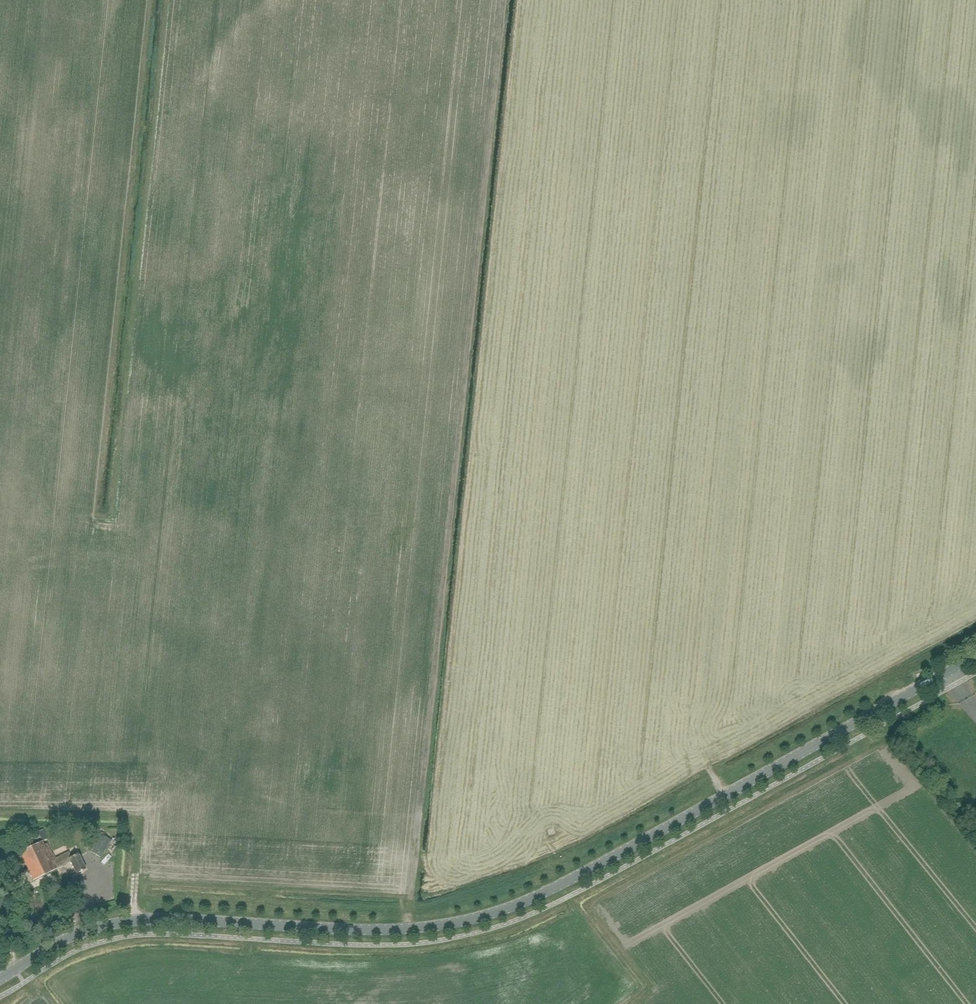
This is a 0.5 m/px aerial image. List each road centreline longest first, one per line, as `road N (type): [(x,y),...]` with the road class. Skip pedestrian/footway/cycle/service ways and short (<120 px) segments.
road 1 (secondary): [(0,980),(67,940),(135,922),(395,930),(493,914),(567,882),(975,657)]

